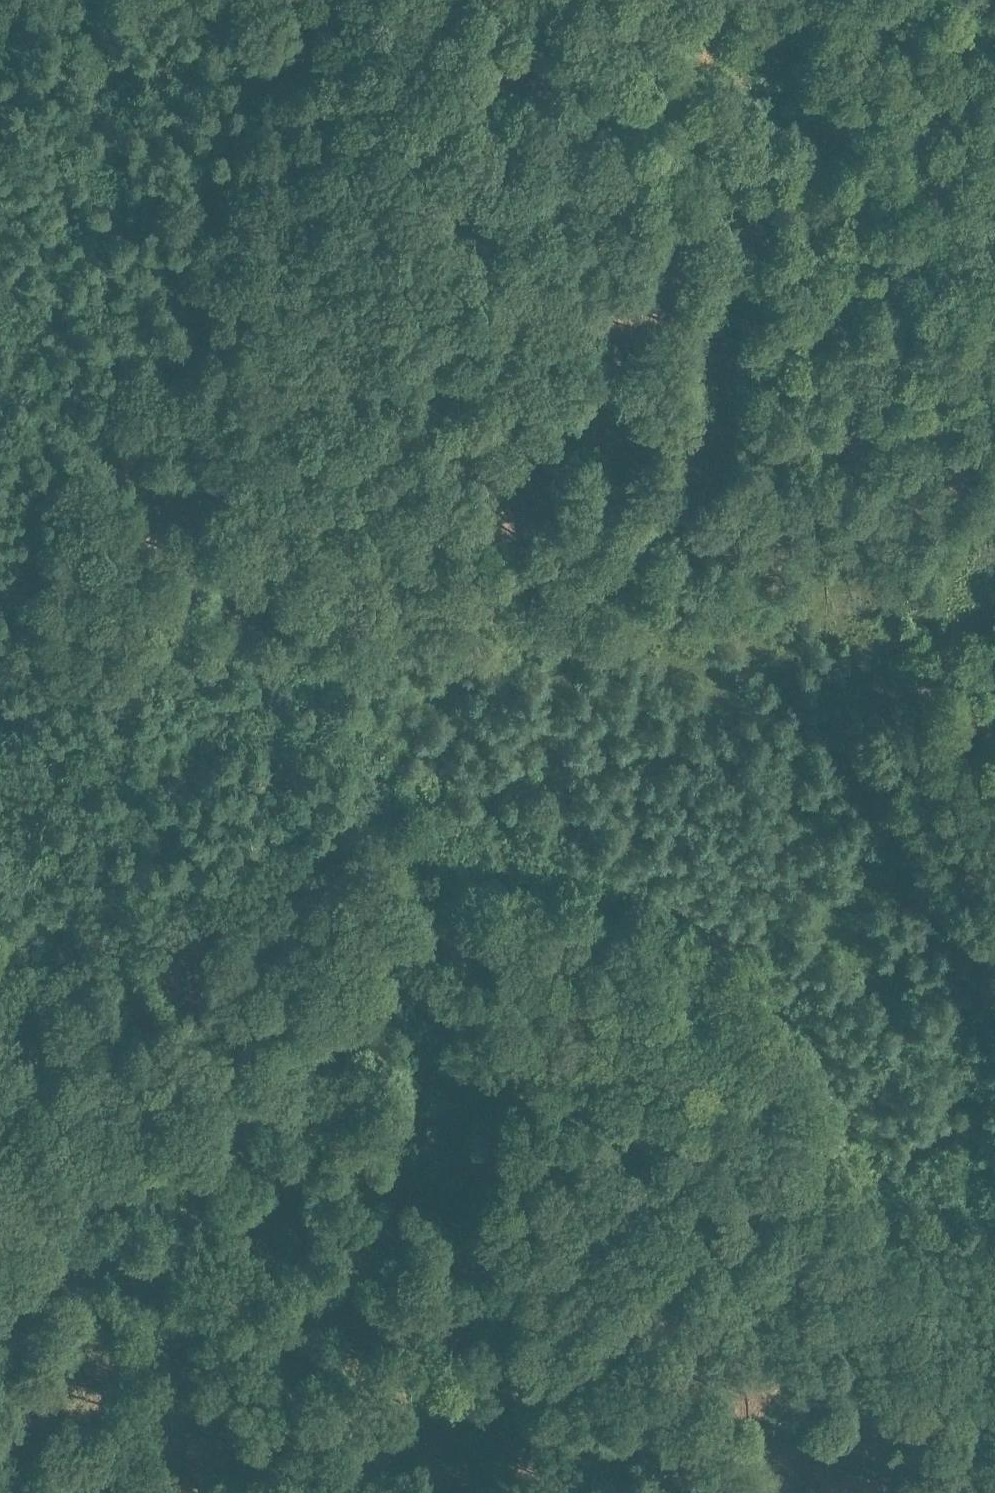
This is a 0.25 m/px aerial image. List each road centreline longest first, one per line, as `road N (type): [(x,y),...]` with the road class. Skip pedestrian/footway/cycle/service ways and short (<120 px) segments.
road 1 (track): [(309,0),(0,636)]

